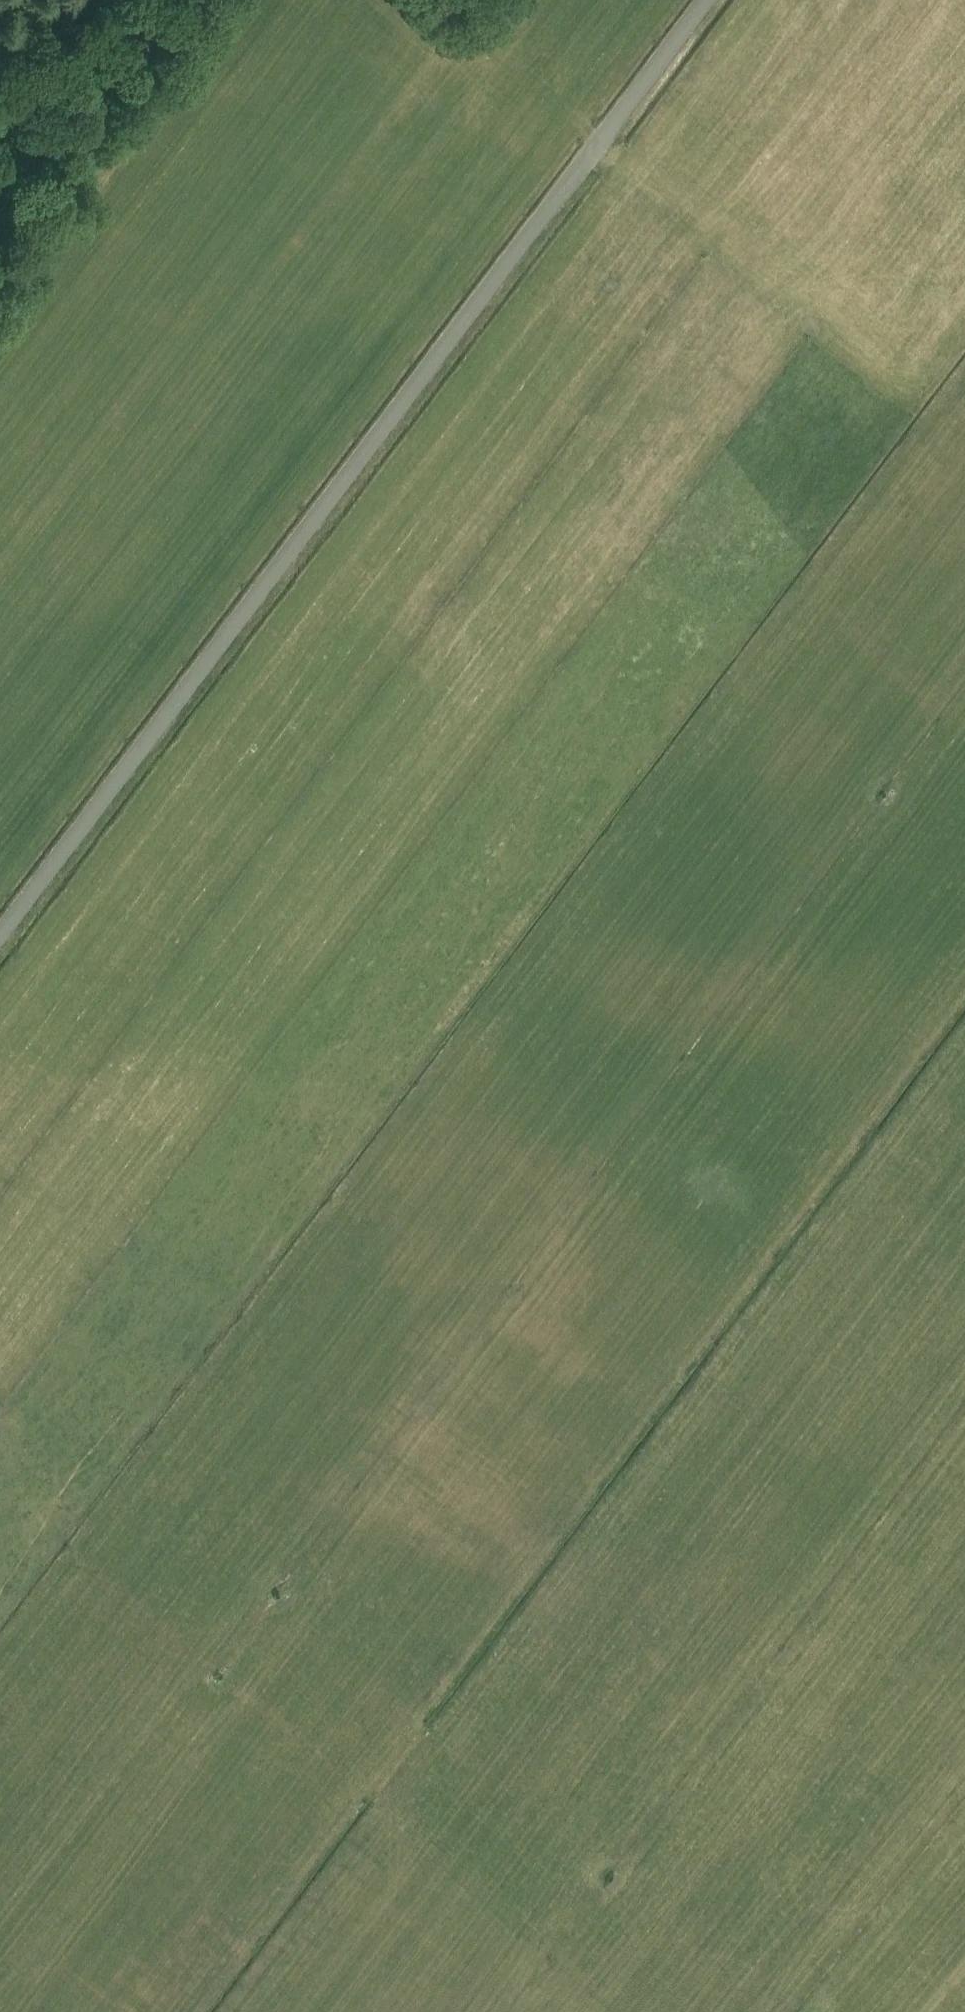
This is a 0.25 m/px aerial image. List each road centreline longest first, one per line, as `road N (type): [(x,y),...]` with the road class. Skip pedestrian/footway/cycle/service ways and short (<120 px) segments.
road 1 (unclassified): [(0,935),(707,0)]

